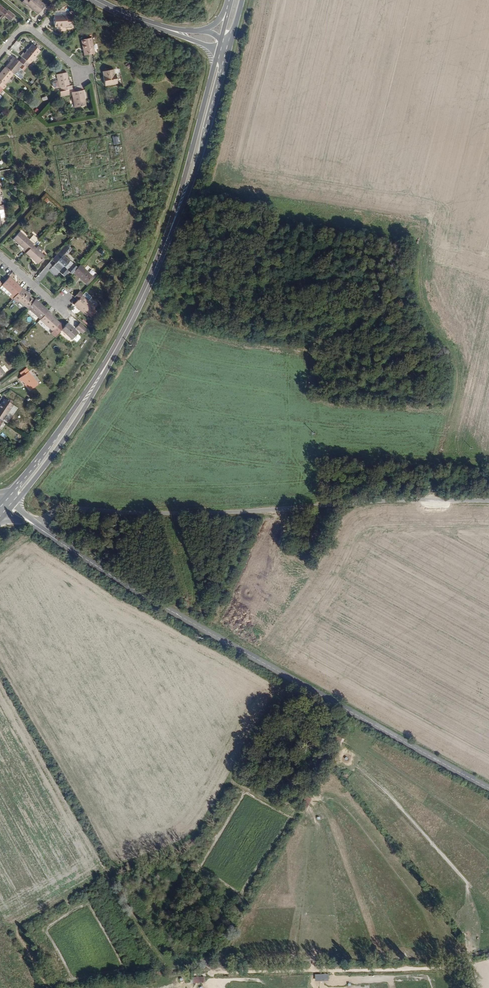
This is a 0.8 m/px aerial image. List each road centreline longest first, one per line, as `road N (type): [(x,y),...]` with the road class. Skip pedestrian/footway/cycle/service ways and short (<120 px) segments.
road 1 (secondary): [(37,527),(488,788)]
road 2 (unclassified): [(488,500),(161,514),(68,508),(37,527)]
road 3 (track): [(114,879),(155,953),(173,968),(467,967),(472,987)]
road 4 (primary): [(167,241),(197,169),(229,48)]
road 5 (primary): [(219,50),(167,241)]
road 6 (primary): [(112,355),(0,504)]
road 7 (primary): [(10,509),(69,432),(112,355)]
road 8 (primary): [(112,355),(167,241)]

